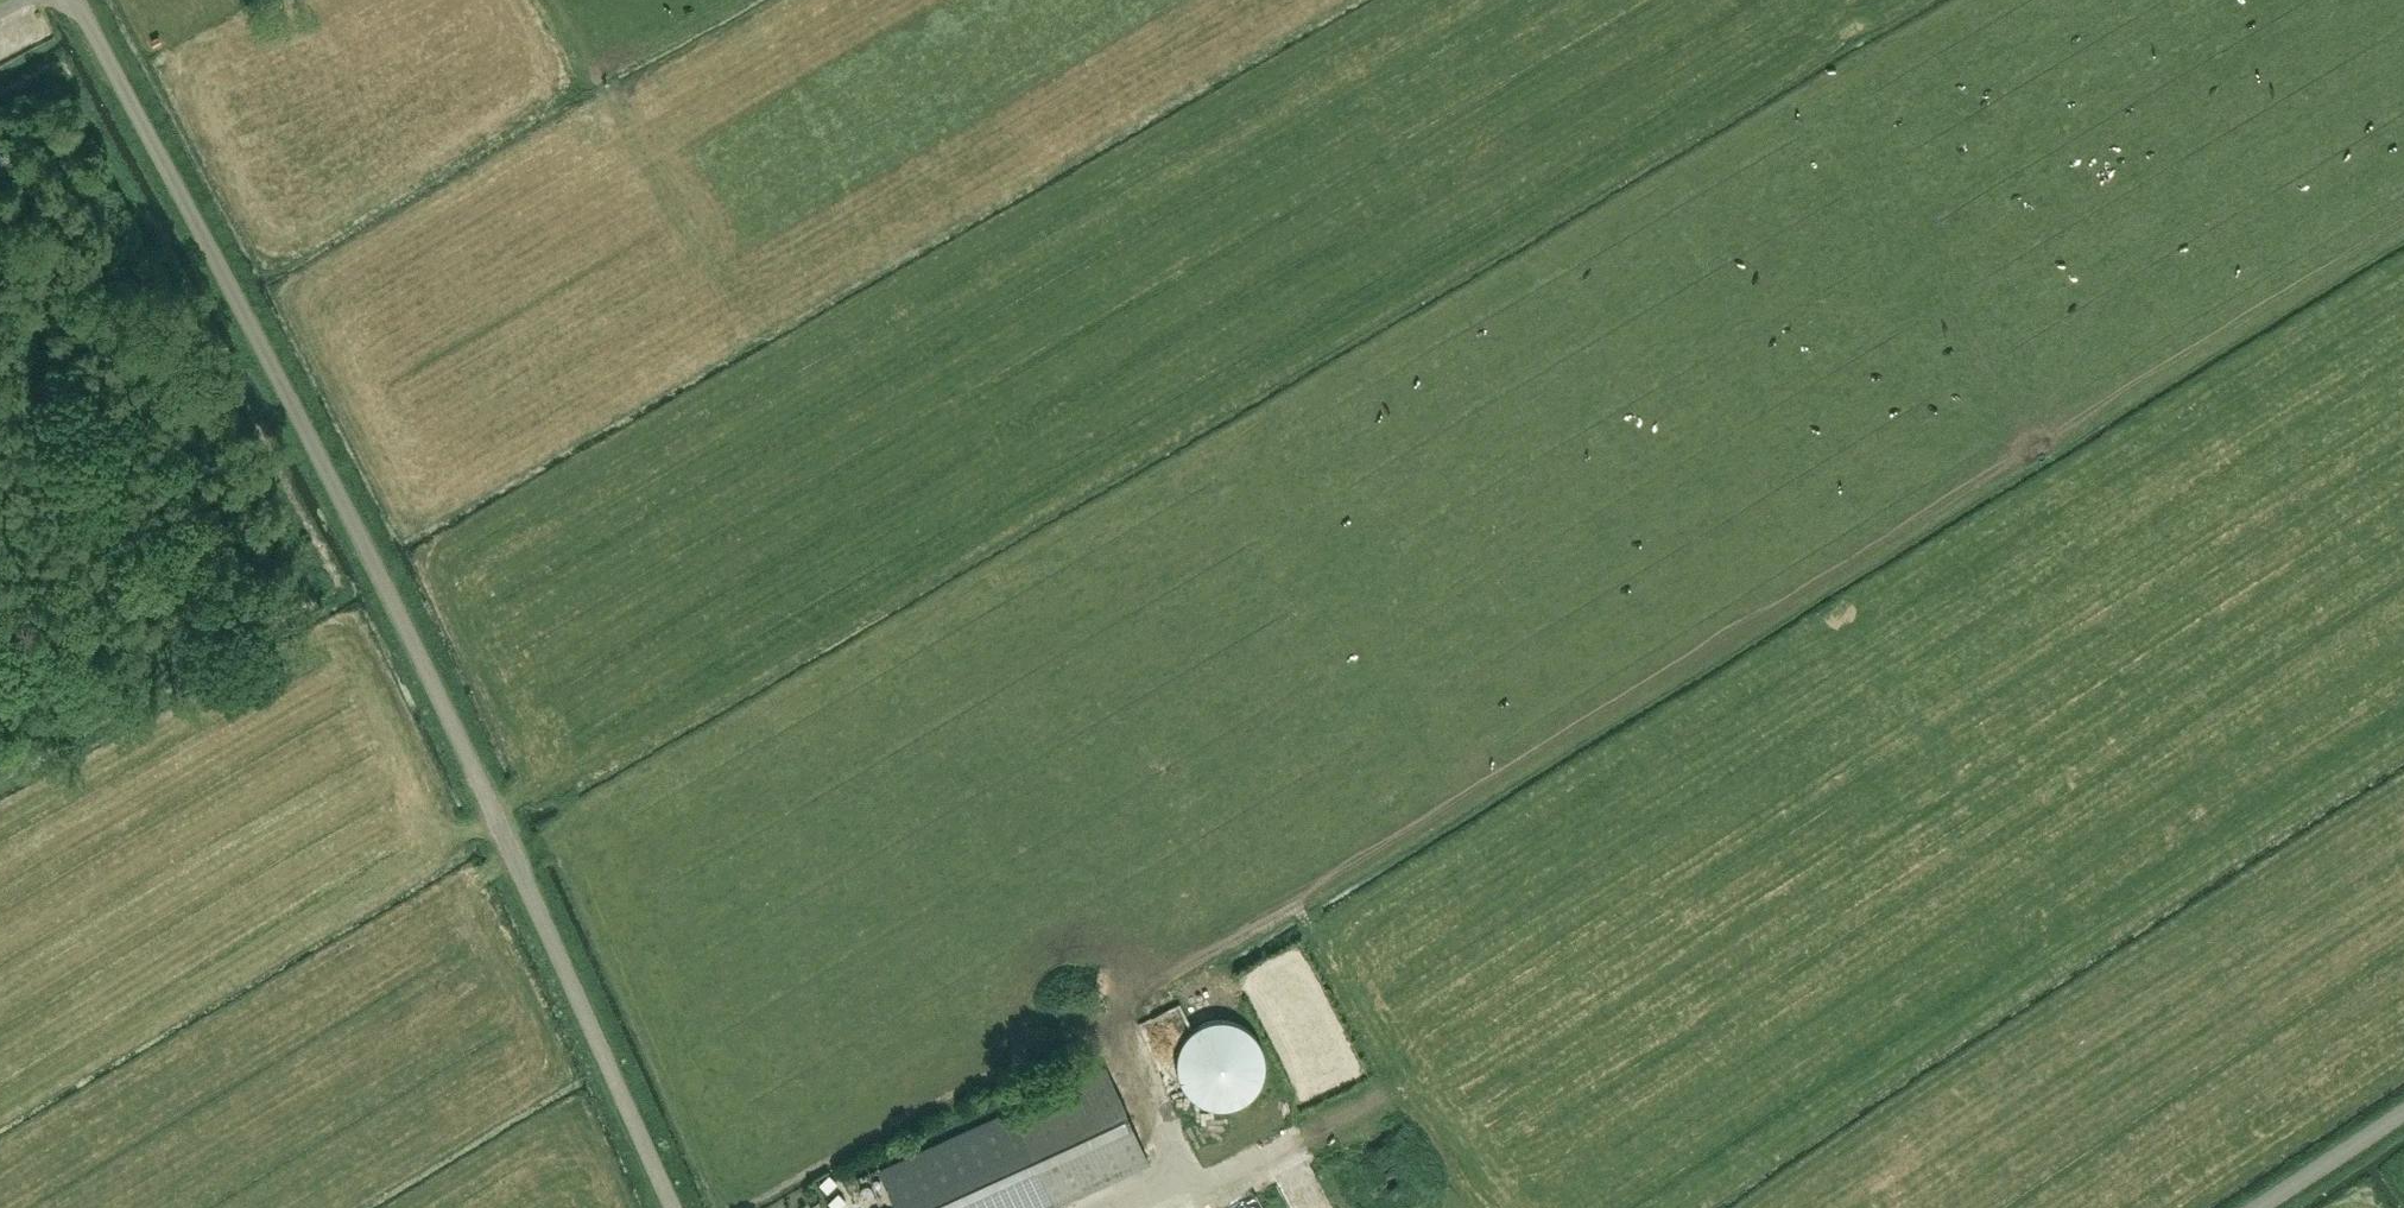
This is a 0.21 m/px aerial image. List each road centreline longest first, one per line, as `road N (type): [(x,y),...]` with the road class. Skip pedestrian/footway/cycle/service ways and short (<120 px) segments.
road 1 (unclassified): [(676,1207),(419,645),(84,0)]
road 2 (unclassified): [(2259,1207),(2403,1114)]

